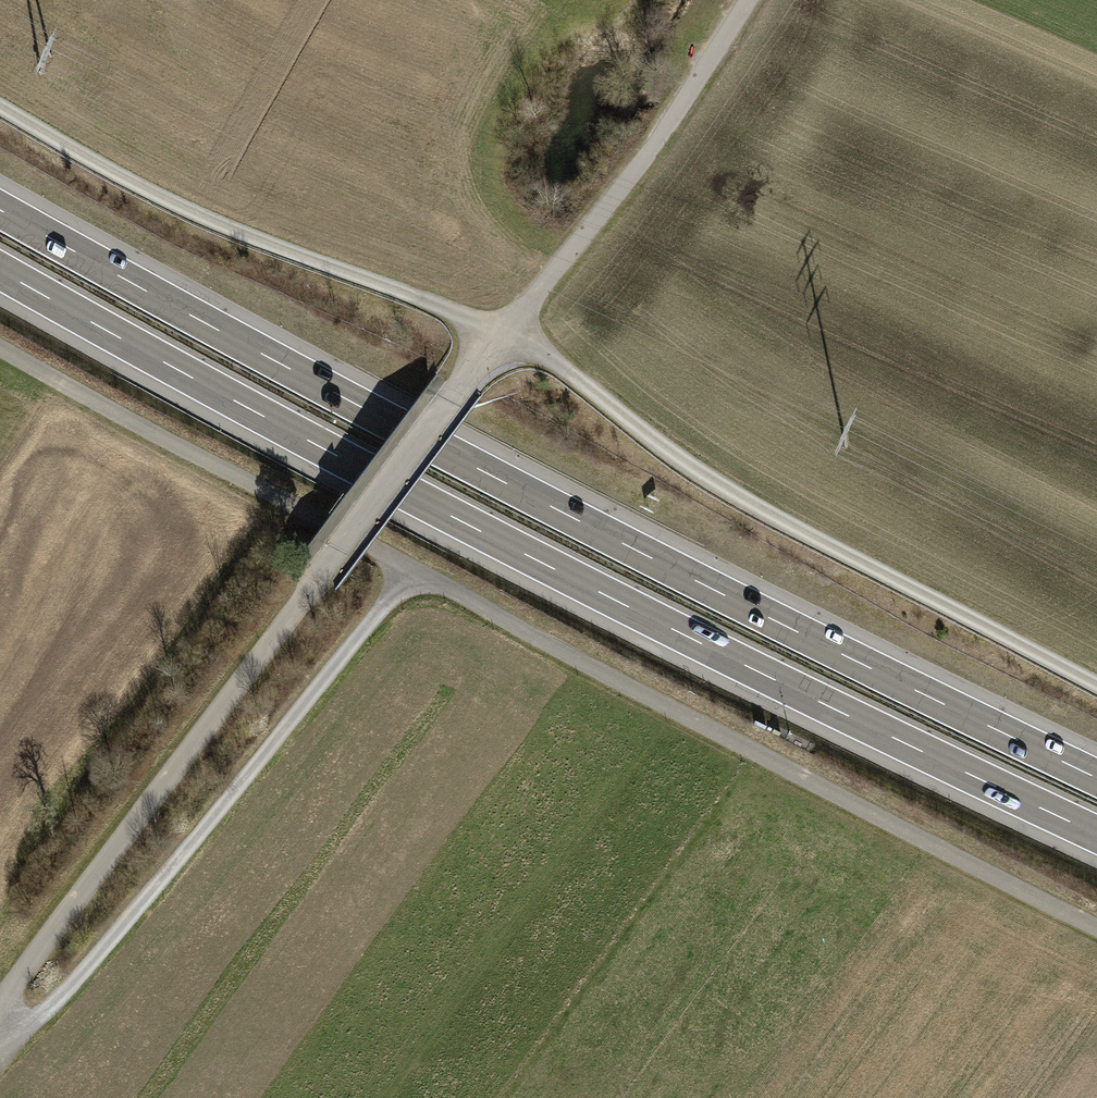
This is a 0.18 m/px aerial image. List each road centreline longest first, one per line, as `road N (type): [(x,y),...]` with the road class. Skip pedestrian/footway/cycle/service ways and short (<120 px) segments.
road 1 (motorway): [(1096,774),(720,595),(0,204)]
road 2 (motorway): [(0,272),(692,644),(1096,837)]
road 3 (unclassified): [(0,1001),(496,337)]
road 4 (track): [(415,569),(1096,928)]
road 5 (track): [(496,337),(548,362),(728,489),(1096,685)]
road 6 (track): [(415,569),(225,800),(25,1027),(0,1044)]
road 7 (track): [(0,105),(189,210),(439,306),(496,337)]
road 8 (track): [(0,344),(415,569)]
road 9 (track): [(496,337),(647,153),(742,0)]

